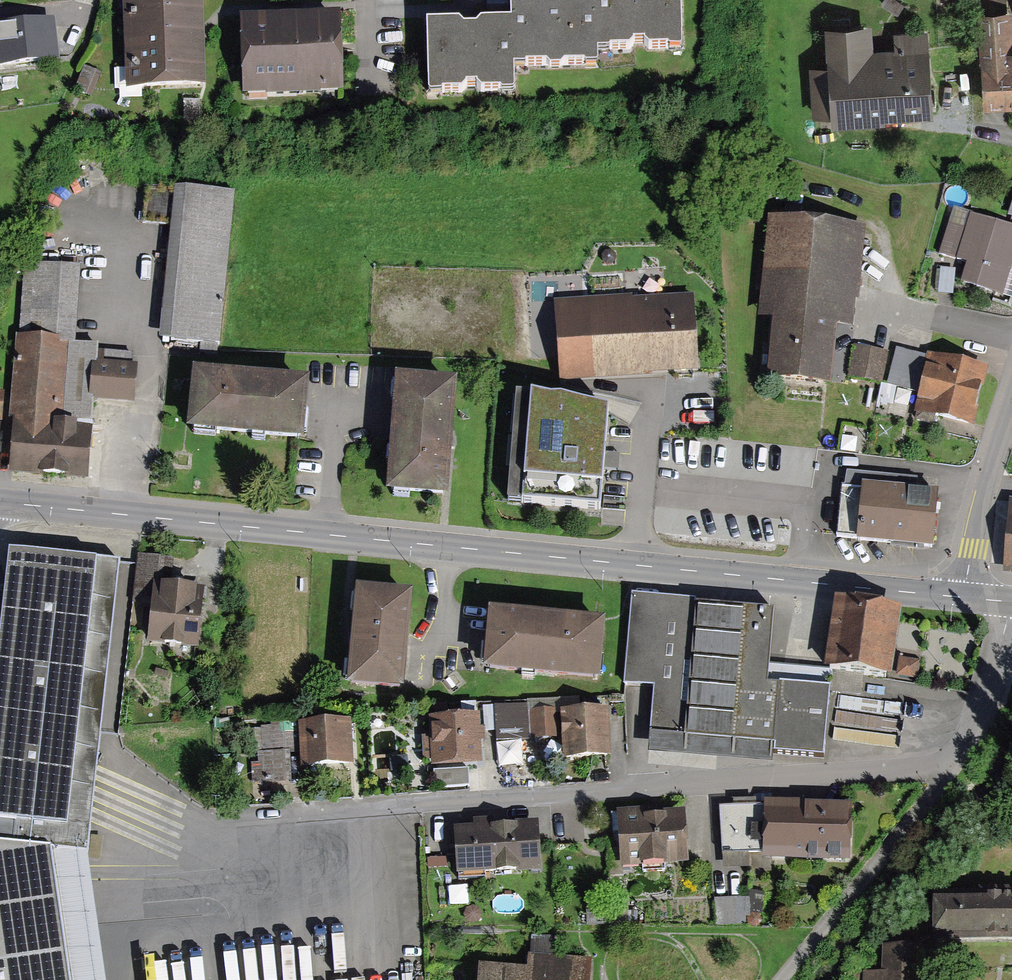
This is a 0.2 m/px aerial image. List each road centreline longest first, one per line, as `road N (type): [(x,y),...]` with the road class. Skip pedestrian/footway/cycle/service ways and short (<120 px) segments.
road 1 (secondary): [(958,594),(0,503)]
road 2 (residential): [(952,758),(245,816)]
road 3 (residential): [(952,758),(904,830),(777,979)]
road 4 (residential): [(1011,400),(958,594)]
road 5 (residential): [(1009,602),(982,699),(952,758)]

